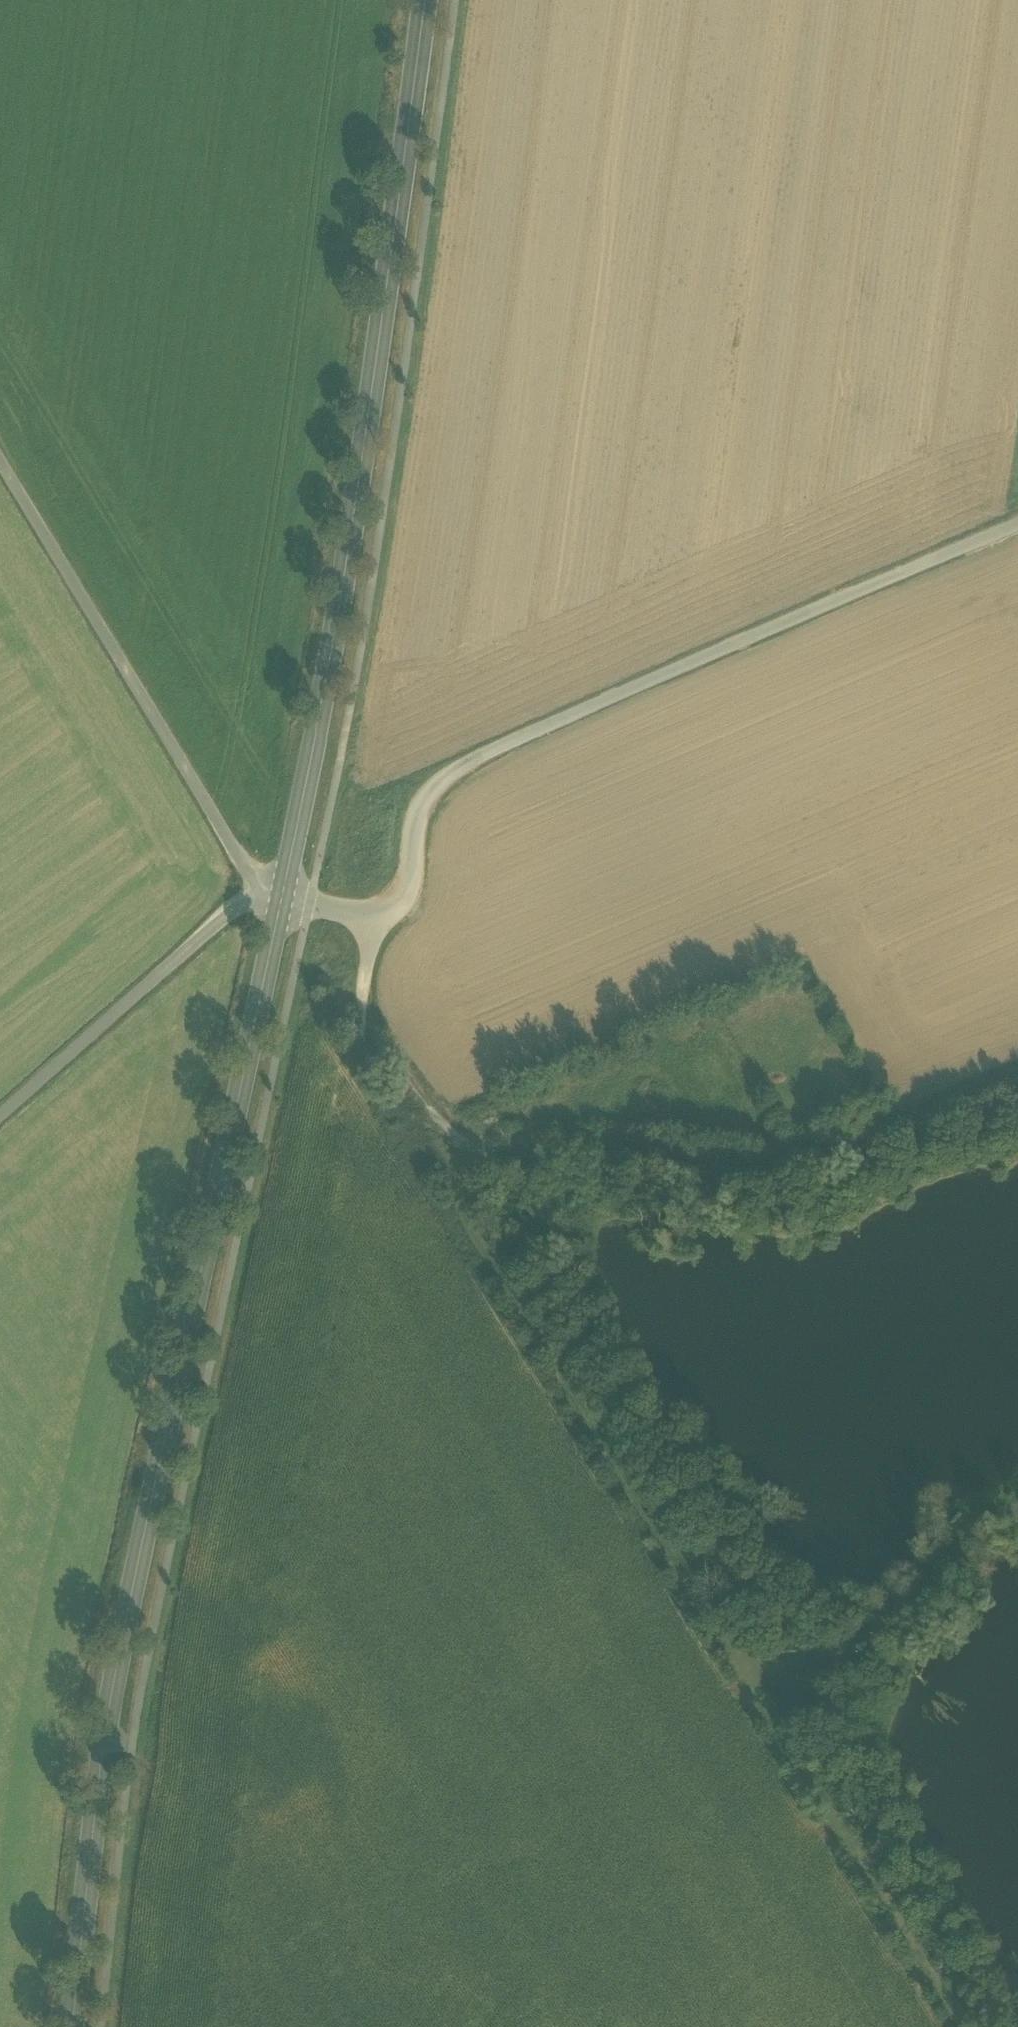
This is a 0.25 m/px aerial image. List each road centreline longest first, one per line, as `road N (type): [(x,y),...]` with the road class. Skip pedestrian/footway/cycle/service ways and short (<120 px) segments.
road 1 (secondary): [(78,2026),(110,1709),(281,899)]
road 2 (track): [(479,1152),(461,1181),(460,1210),(475,1239),(959,2026)]
road 3 (secondary): [(281,899),(376,407),(432,0)]
road 4 (unclassified): [(1017,518),(474,760),(429,790),(412,827),(414,877),(397,906),(378,918),(281,899)]
road 5 (track): [(1017,1074),(856,1147),(792,1165),(744,1168),(537,1143),(479,1152),(449,1128),(361,1007)]
road 6 (unclassified): [(281,899),(255,887),(0,464)]
road 7 (track): [(281,899),(230,907),(0,1116)]
road 8 (track): [(378,918),(360,1038)]

